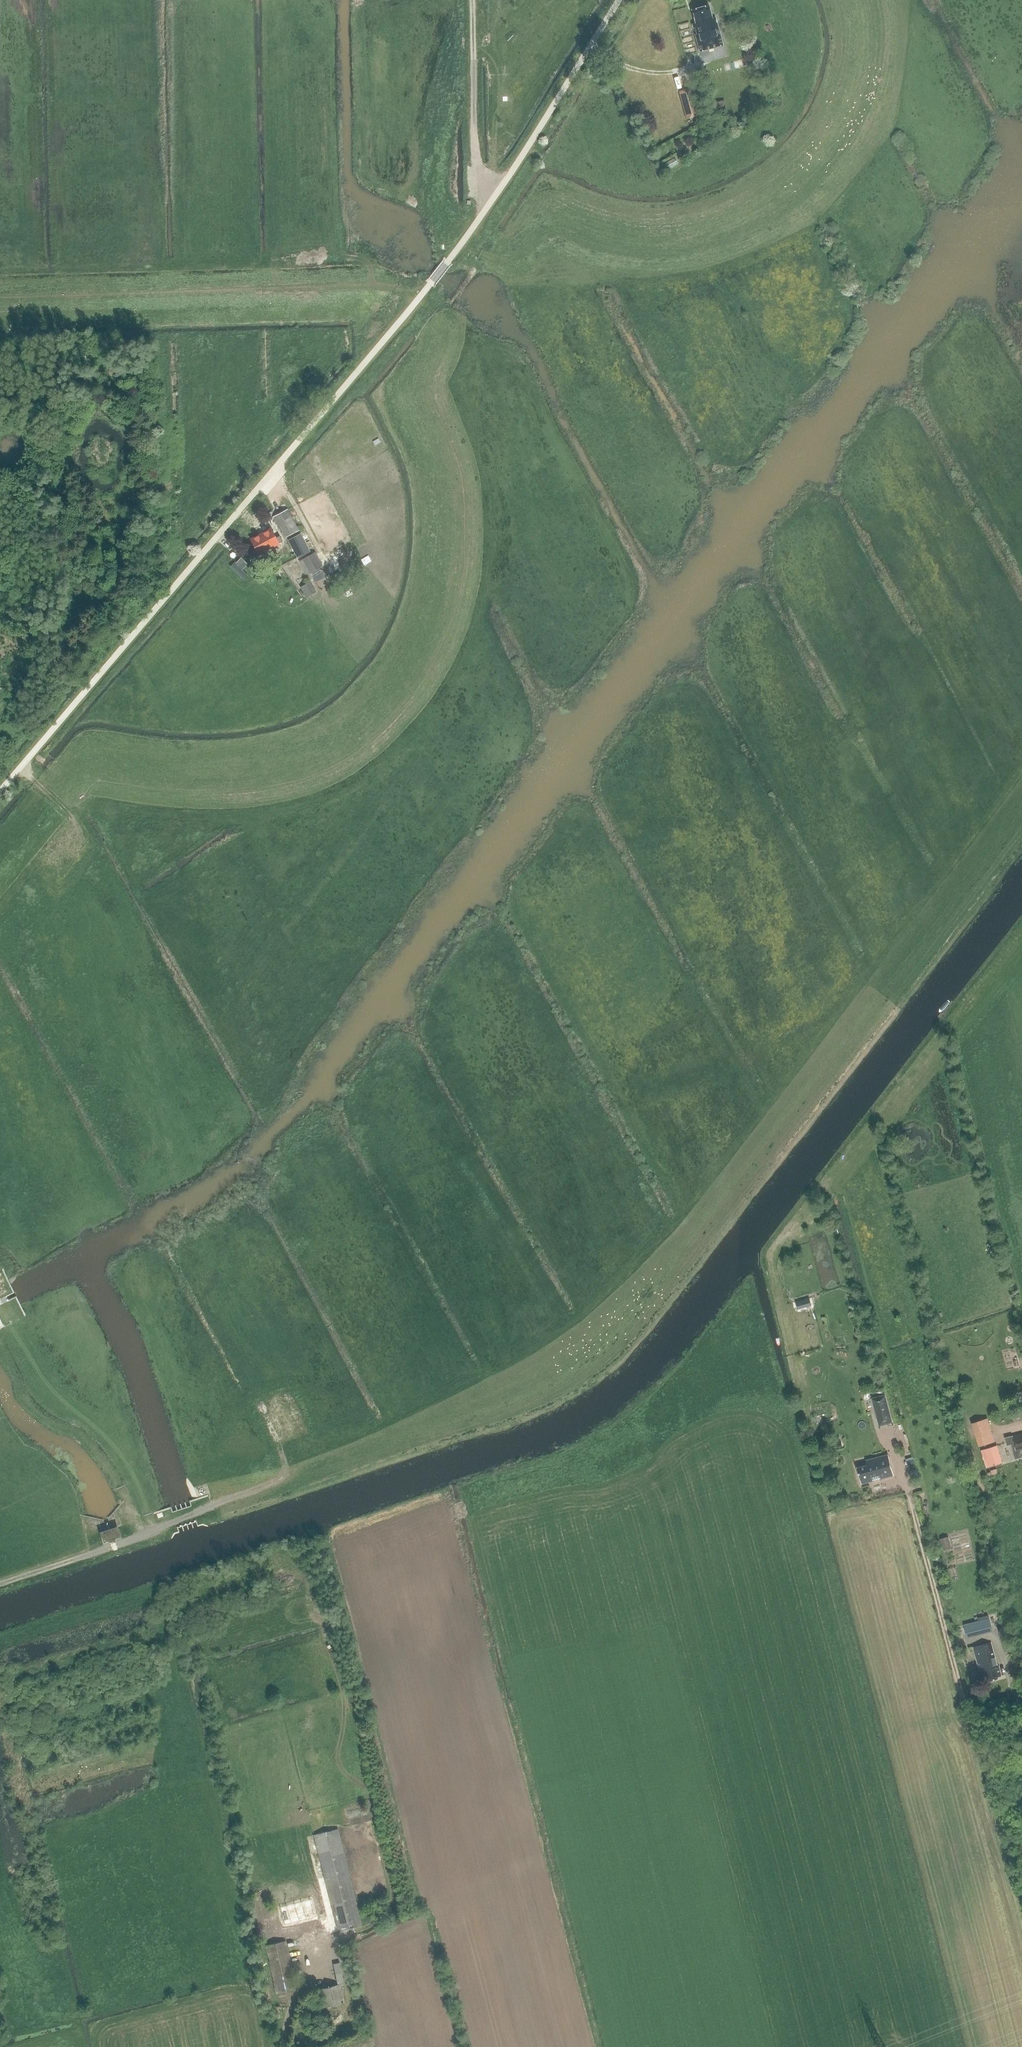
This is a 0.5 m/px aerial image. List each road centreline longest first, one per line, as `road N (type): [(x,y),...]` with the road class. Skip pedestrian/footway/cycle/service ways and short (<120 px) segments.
road 1 (unclassified): [(0,793),(433,280),(619,0)]
road 2 (track): [(0,1584),(200,1510)]
road 3 (track): [(486,208),(475,167),(471,0)]

